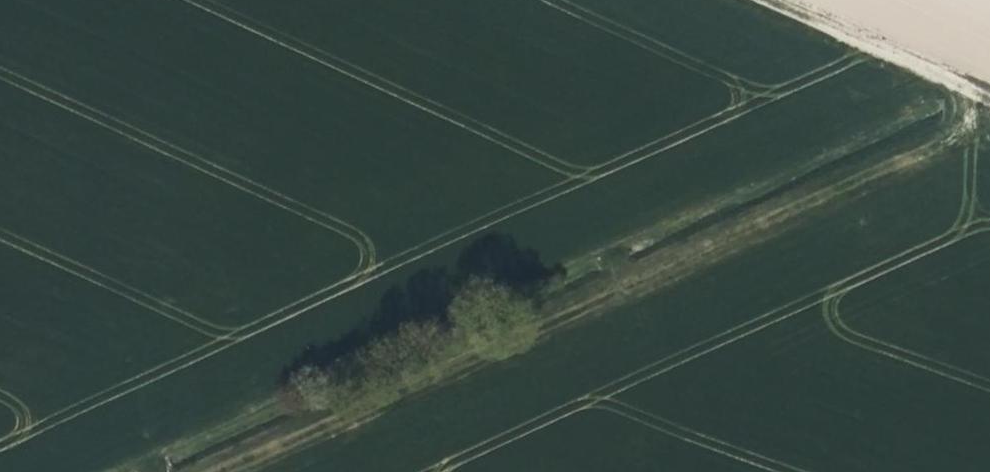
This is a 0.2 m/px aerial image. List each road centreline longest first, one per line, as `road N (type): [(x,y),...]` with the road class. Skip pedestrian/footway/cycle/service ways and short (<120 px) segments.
road 1 (track): [(989,117),(213,471)]
road 2 (track): [(771,0),(989,100)]

